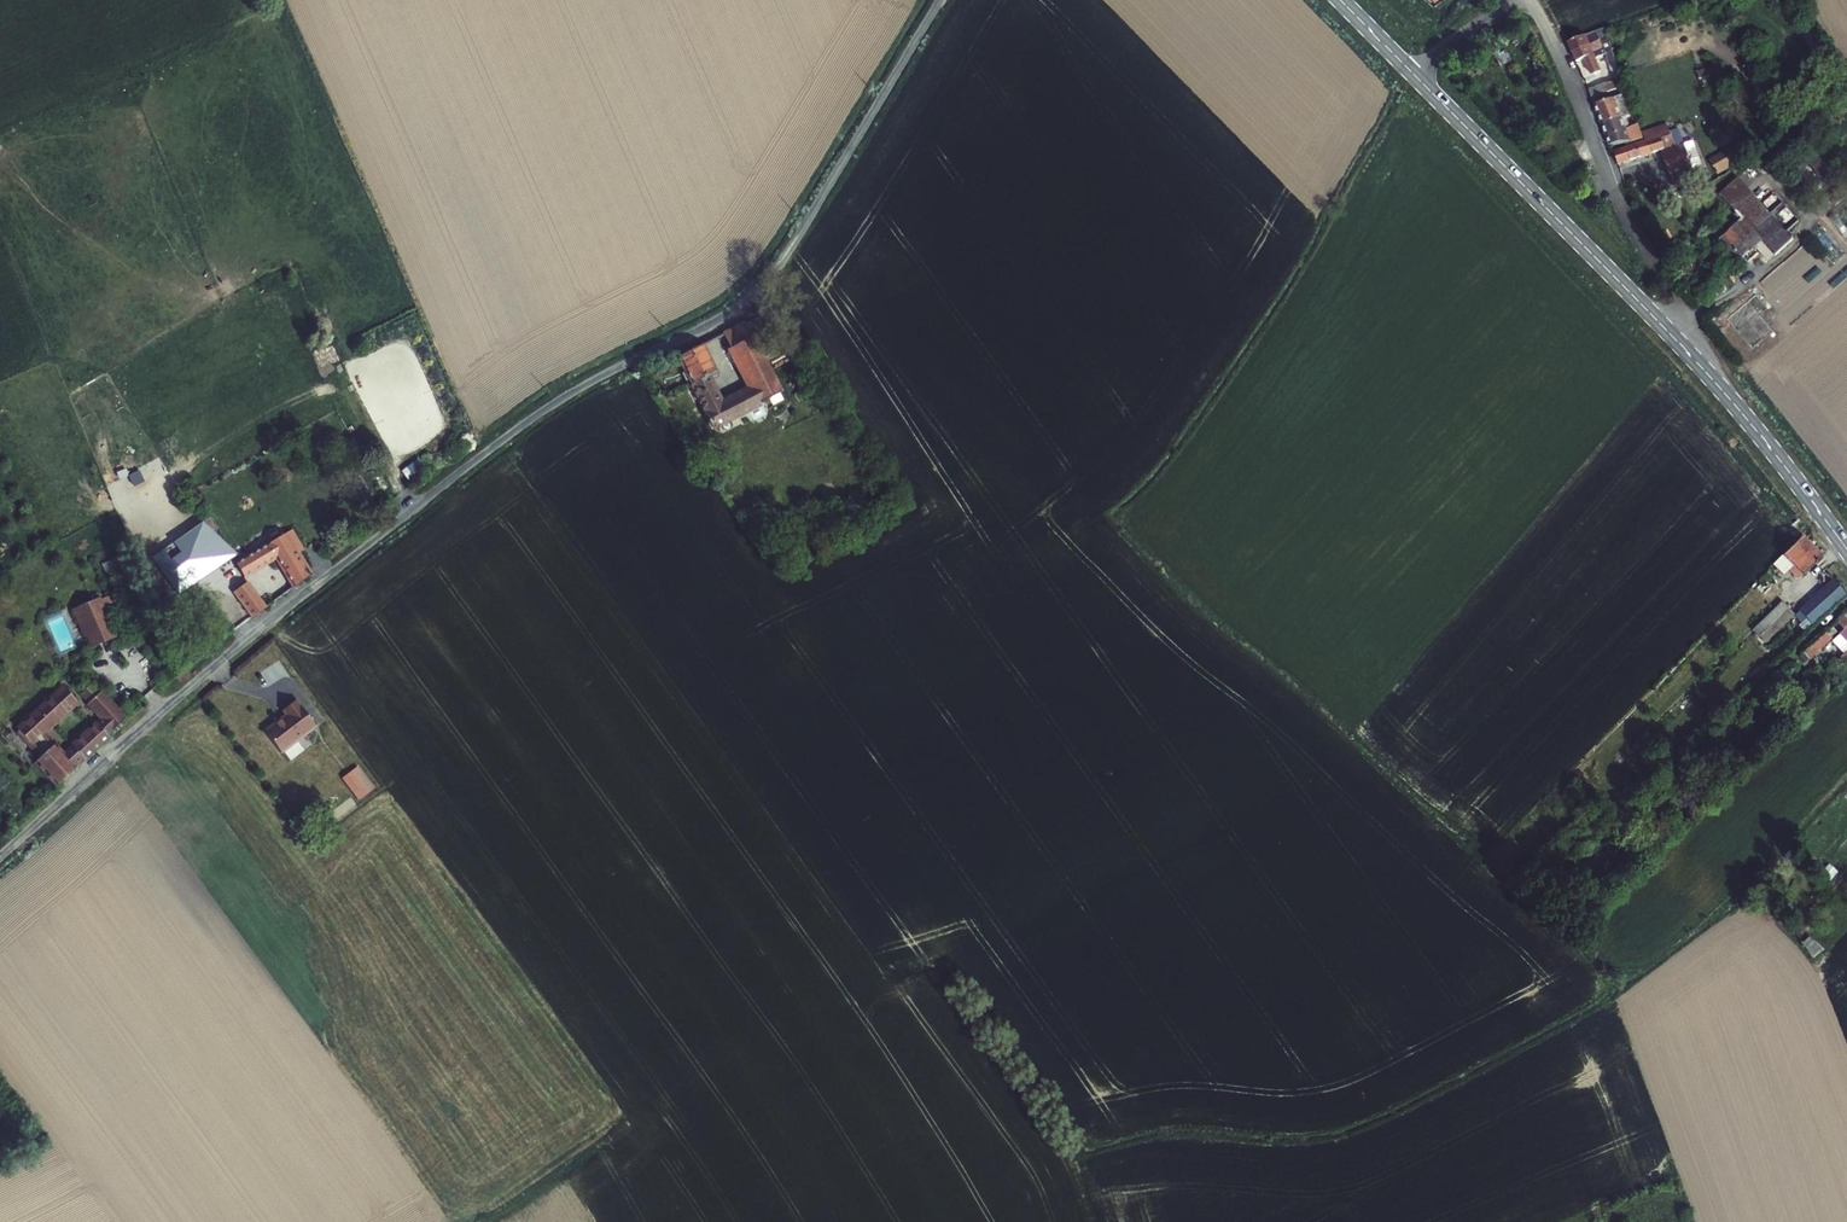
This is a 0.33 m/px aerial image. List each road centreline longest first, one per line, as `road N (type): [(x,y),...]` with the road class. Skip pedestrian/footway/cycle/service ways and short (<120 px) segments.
road 1 (unclassified): [(939,0),(806,223),(748,302),(513,433),(249,638),(0,857)]
road 2 (tertiary): [(1846,550),(1710,376),(1413,72)]
road 3 (unclassified): [(1605,167),(1532,0)]
road 4 (unclassified): [(1413,72),(1514,0)]

